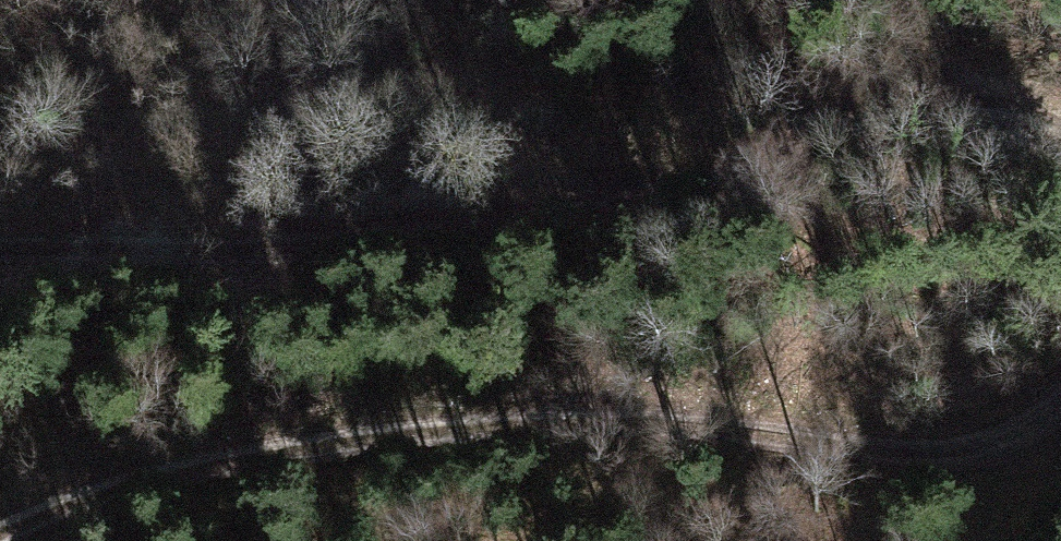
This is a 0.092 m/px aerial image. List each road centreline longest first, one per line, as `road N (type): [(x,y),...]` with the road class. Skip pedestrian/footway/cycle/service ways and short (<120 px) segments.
road 1 (track): [(1060,409),(1023,436),(960,453),(717,427),(355,444),(169,476),(1,540)]
road 2 (track): [(0,236),(198,239),(382,229),(588,206),(701,181),(845,127),(940,107),(1006,106),(1060,126)]

